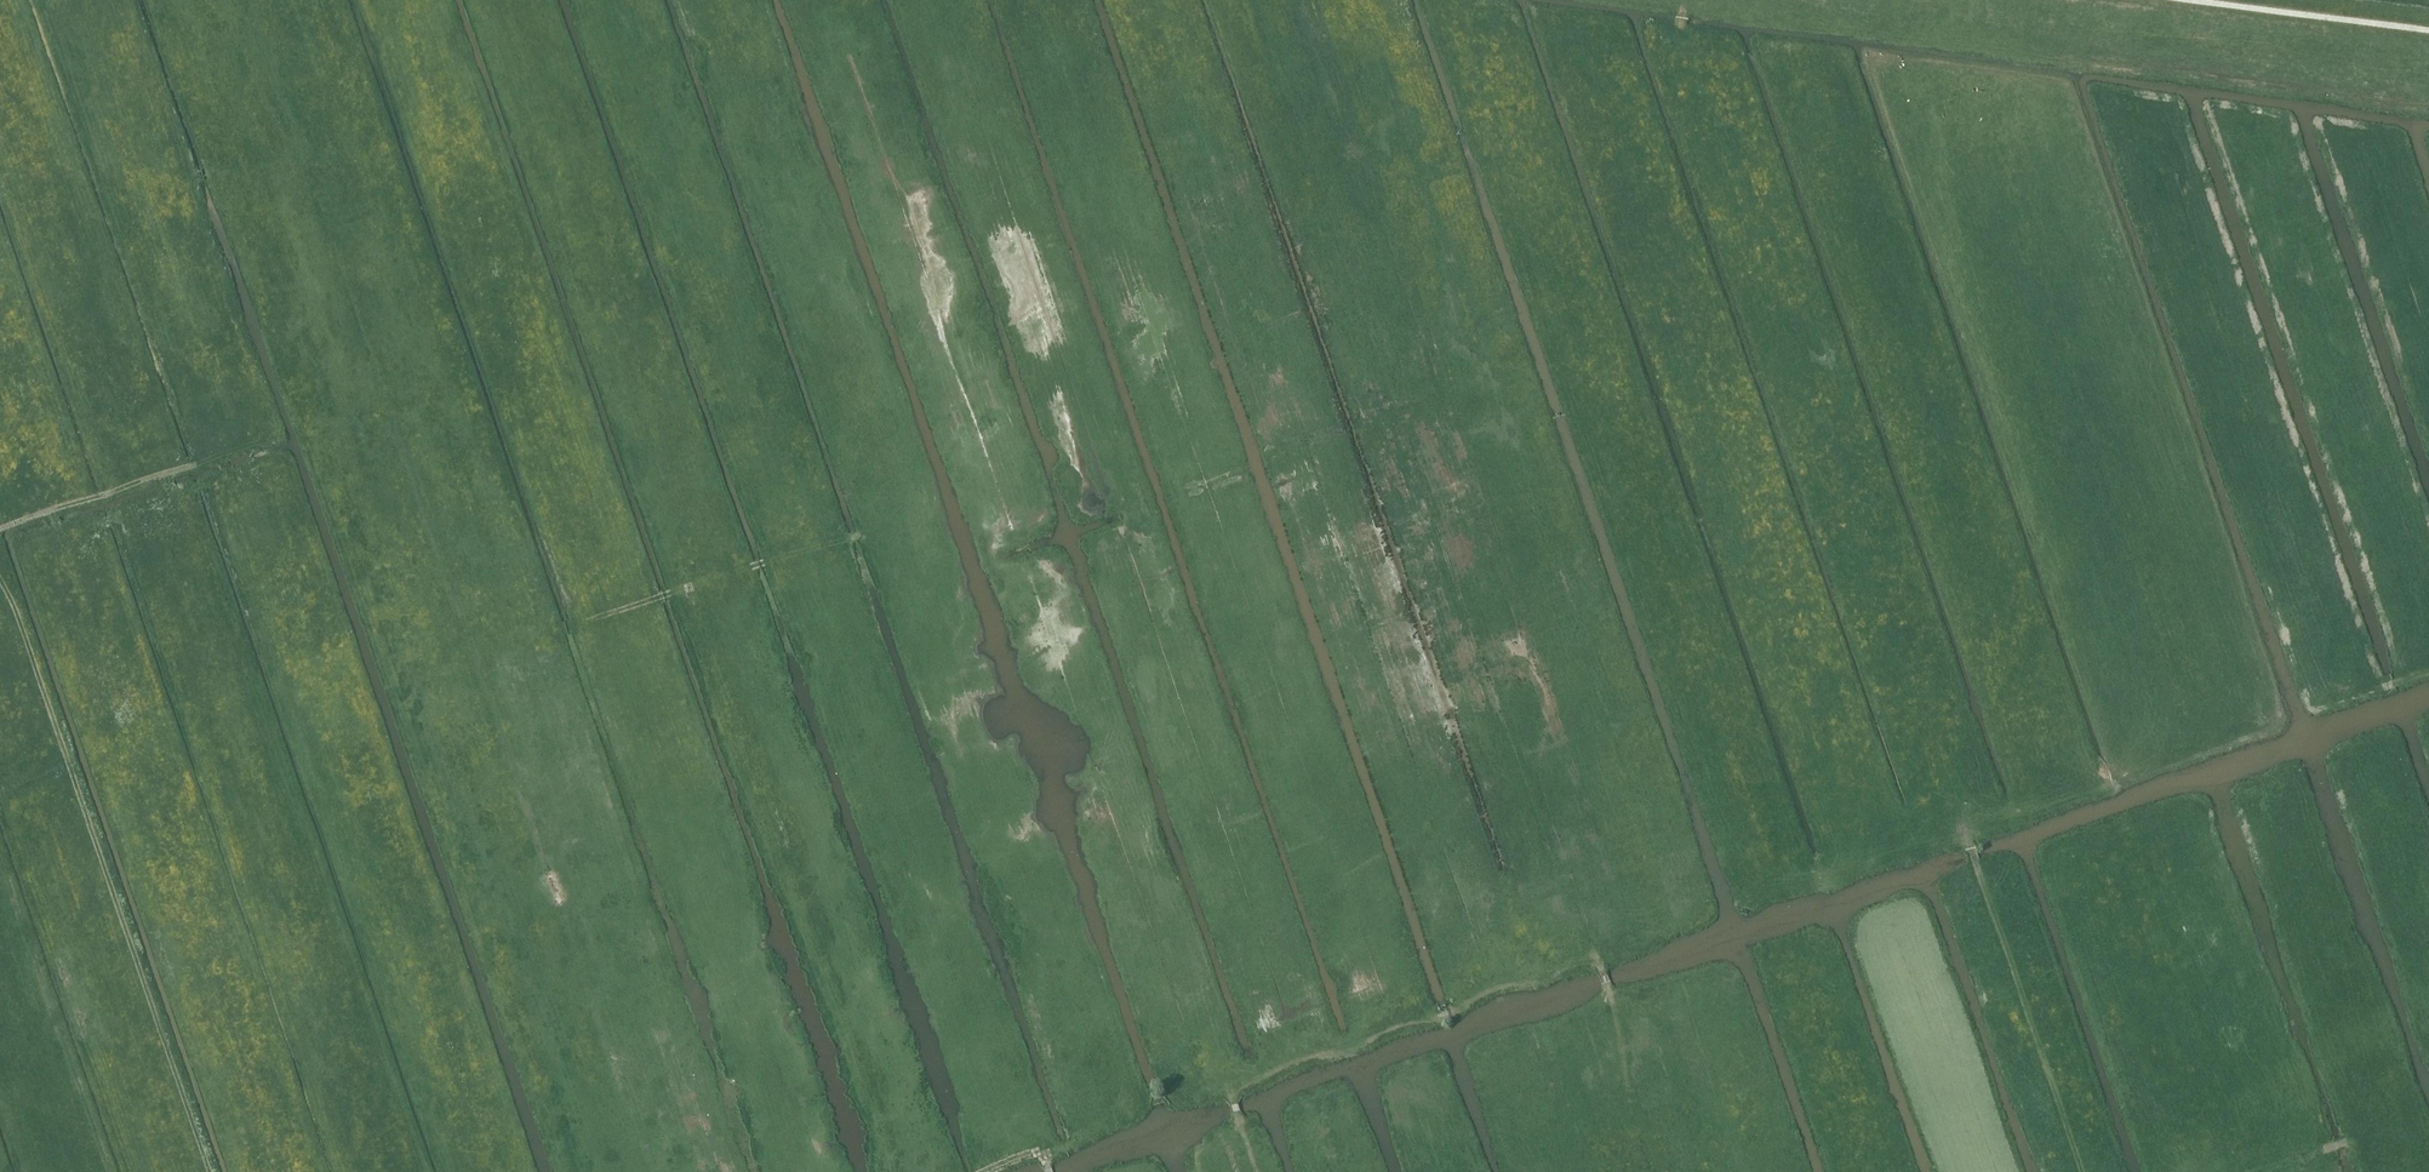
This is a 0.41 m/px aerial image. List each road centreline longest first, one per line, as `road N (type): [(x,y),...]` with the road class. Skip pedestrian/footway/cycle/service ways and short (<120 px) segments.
road 1 (track): [(0,572),(212,1171)]
road 2 (track): [(1966,833),(2084,1171)]
road 3 (track): [(203,387),(216,456),(0,528)]

